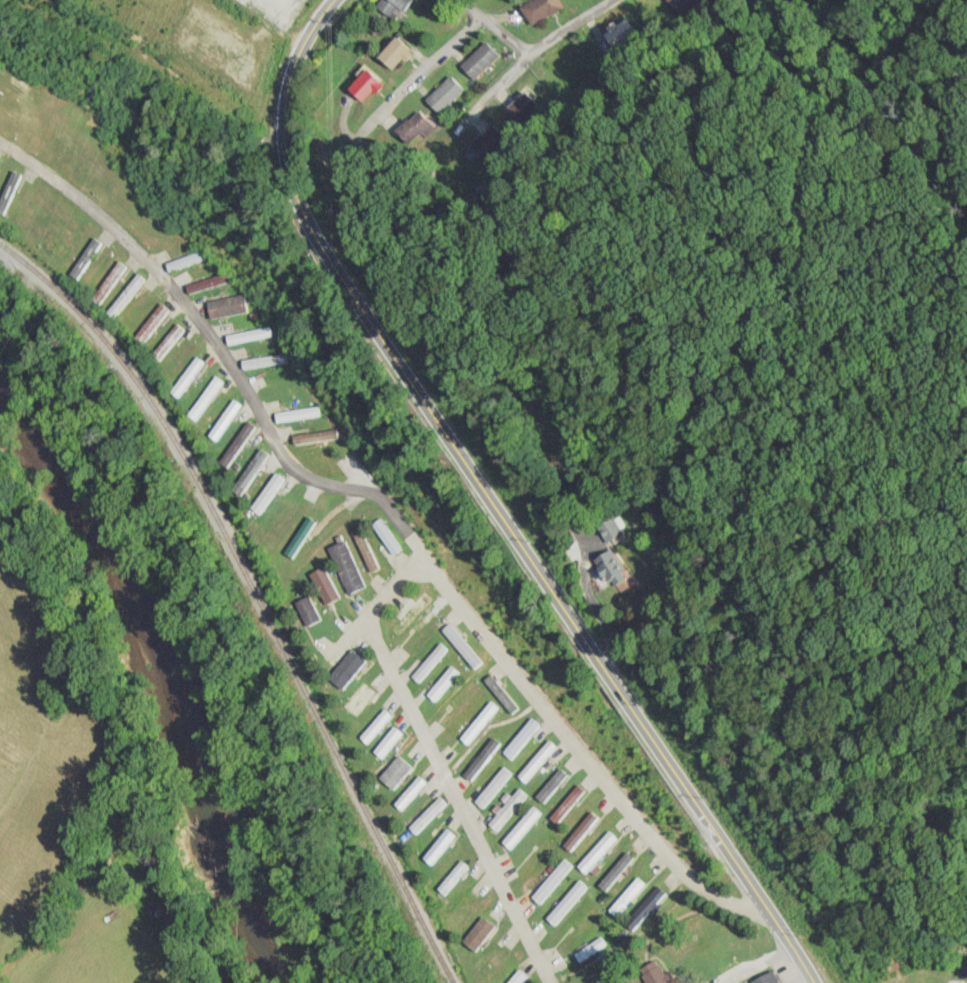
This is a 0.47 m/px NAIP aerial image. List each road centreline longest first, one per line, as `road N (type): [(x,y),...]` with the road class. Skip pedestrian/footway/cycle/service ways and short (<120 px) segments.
road 1 (secondary): [(816,982),(316,239),(288,164),(286,128),(301,58),(338,0)]
road 2 (residential): [(551,982),(375,641),(375,608),(406,574),(434,574),(684,876),(749,910),(769,909)]
road 3 (residential): [(612,0),(534,54),(470,119)]
road 4 (residential): [(484,20),(369,125)]

